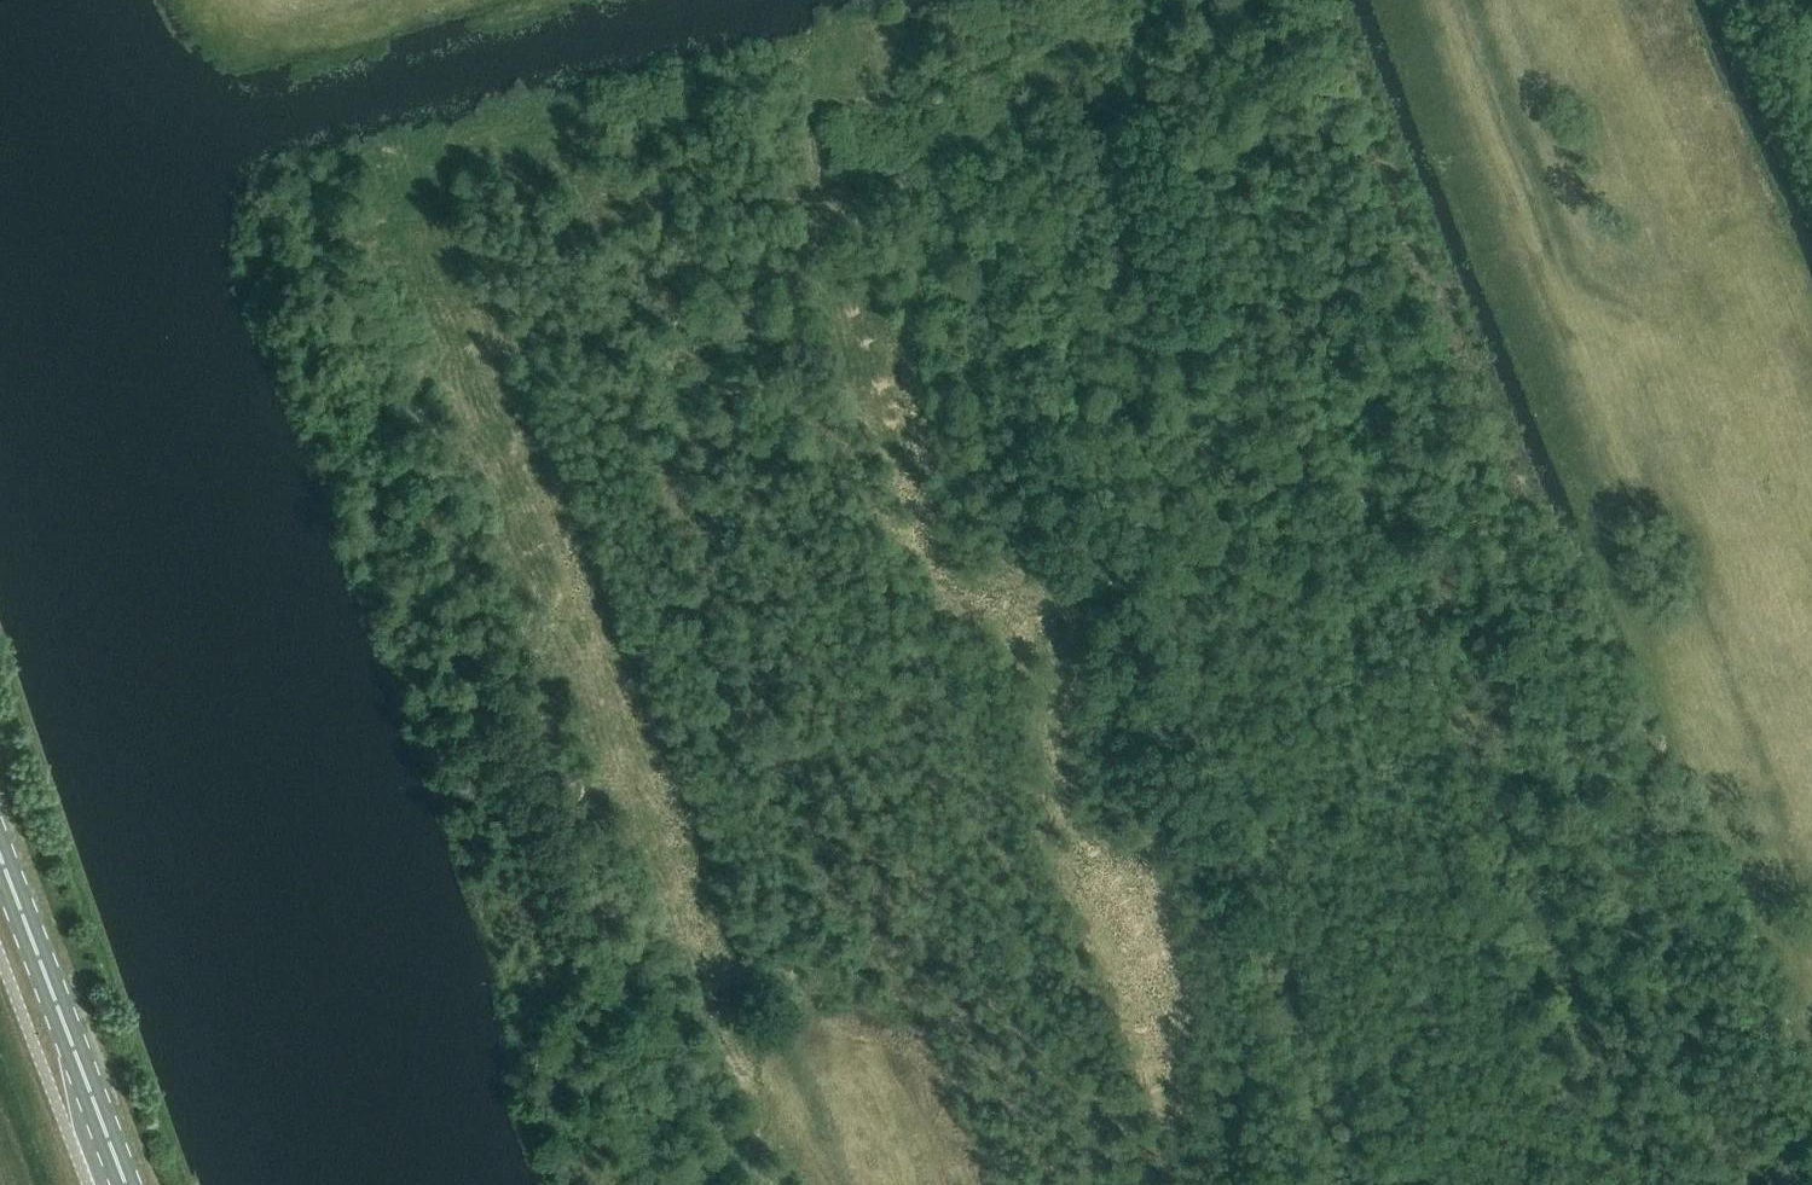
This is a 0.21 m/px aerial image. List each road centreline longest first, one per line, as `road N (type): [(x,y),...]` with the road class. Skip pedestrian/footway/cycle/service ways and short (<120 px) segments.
road 1 (primary): [(126,1184),(0,854)]

